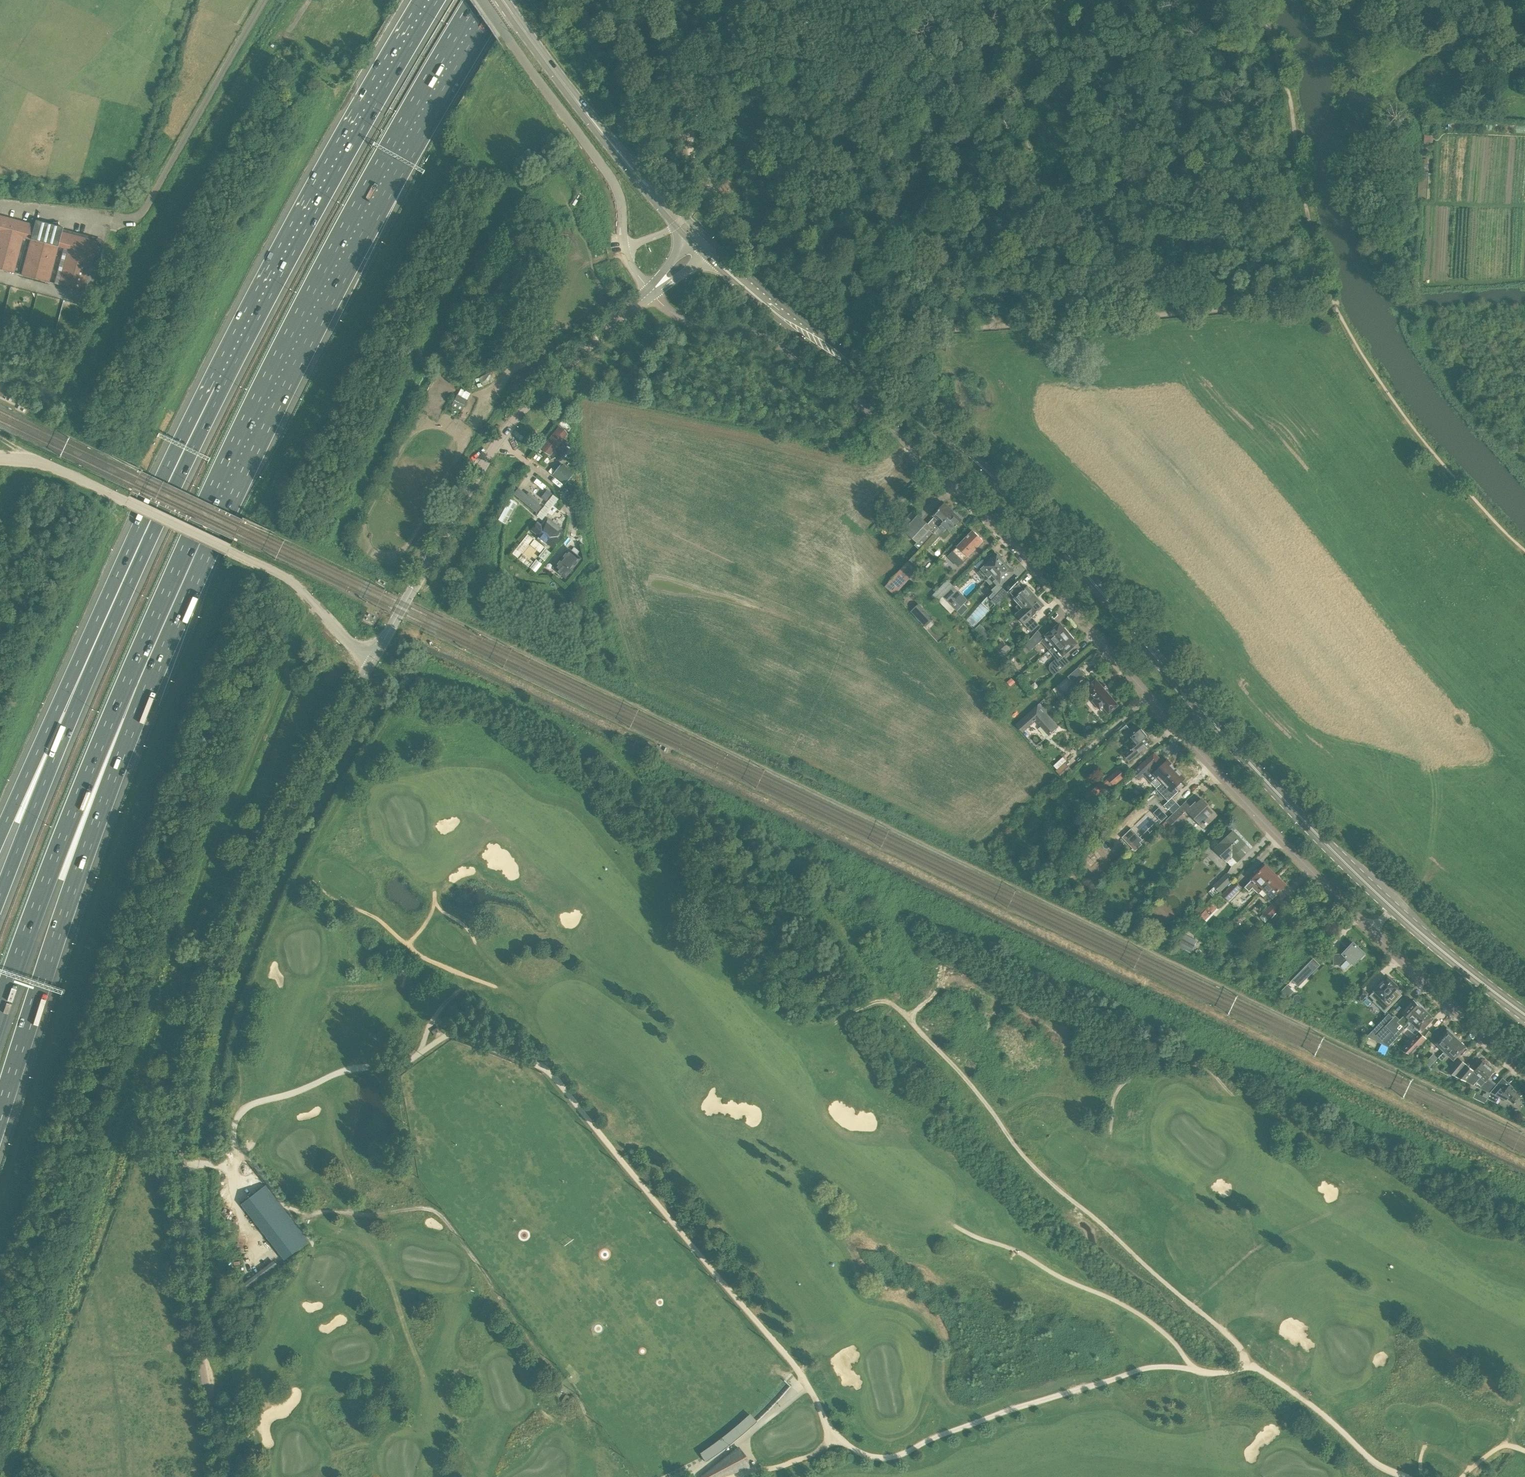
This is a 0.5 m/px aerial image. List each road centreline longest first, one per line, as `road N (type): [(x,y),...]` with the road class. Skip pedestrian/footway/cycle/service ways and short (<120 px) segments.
road 1 (unclassified): [(1524,1073),(1369,930),(939,468),(773,341),(686,321),(649,292)]
road 2 (secondary): [(1524,1014),(1361,878),(960,443),(703,244)]
road 3 (unclassified): [(222,1476),(183,1245),(181,1164),(198,1034),(236,914),(374,658)]
road 4 (motorway): [(438,0),(247,341),(65,730)]
road 5 (motorway): [(107,728),(279,352),(475,0)]
road 6 (unclassified): [(374,658),(518,413),(649,292)]
road 7 (unclassified): [(374,658),(283,577),(127,501),(0,456)]
road 8 (motorway): [(0,1111),(74,884),(107,728)]
road 9 (motorway): [(0,1010),(107,728)]
road 10 (unclassified): [(625,247),(622,199),(608,173),(481,0)]
road 11 (secondary): [(682,223),(502,0)]
road 12 (track): [(1192,1371),(1148,1319),(961,1230)]
road 13 (motorway): [(65,730),(0,897)]
road 14 (track): [(693,157),(694,119),(737,0)]
road 15 (motorway): [(65,730),(0,836)]

